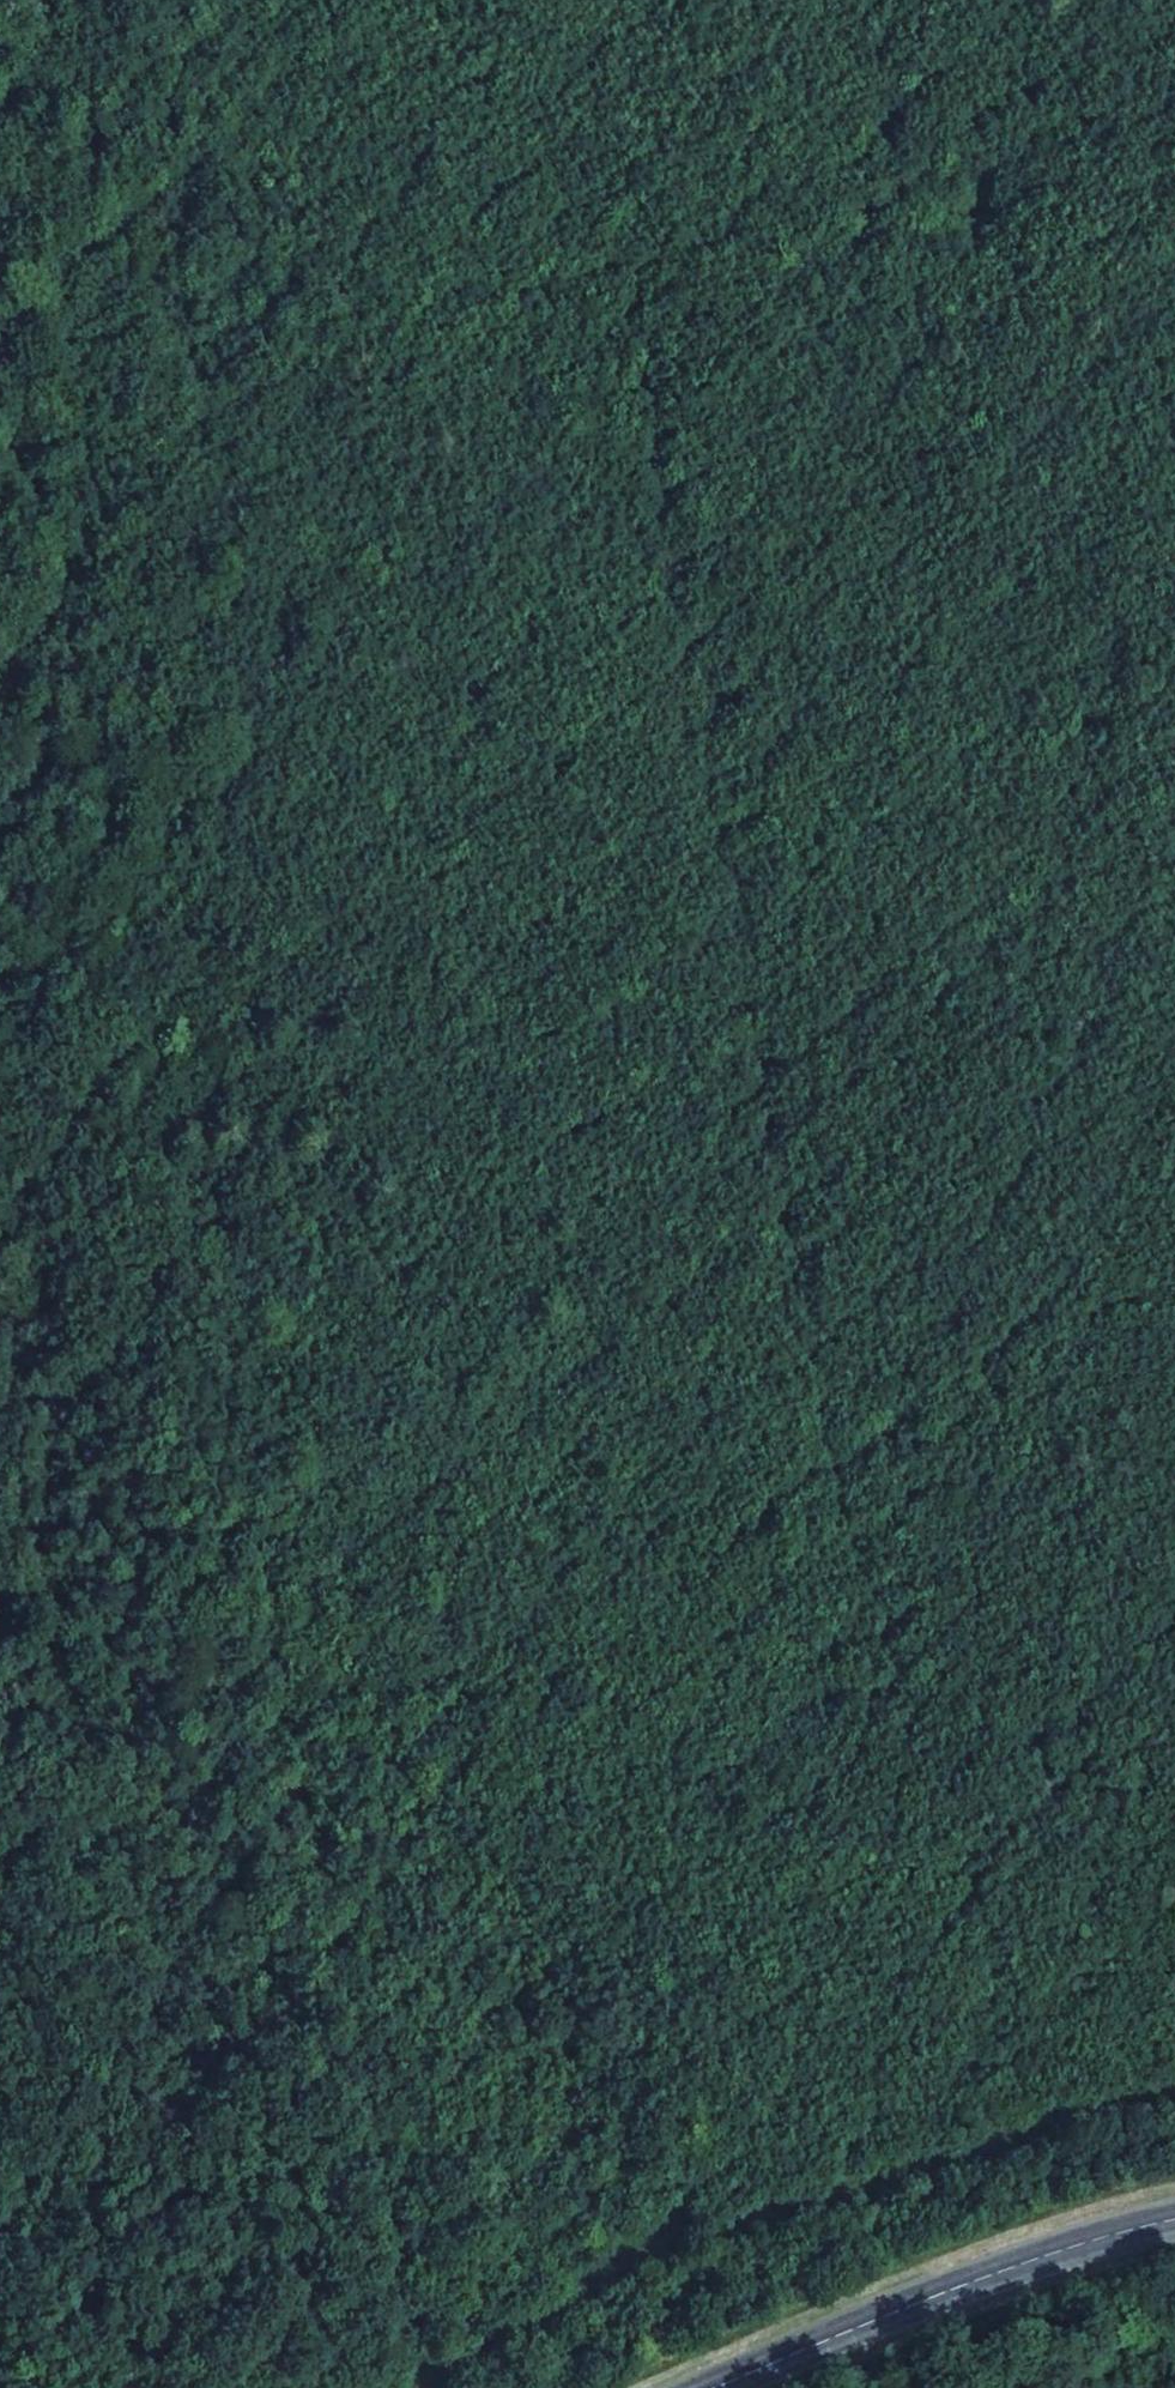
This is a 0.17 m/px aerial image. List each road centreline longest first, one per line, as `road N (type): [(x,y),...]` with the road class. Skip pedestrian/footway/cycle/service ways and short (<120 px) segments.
road 1 (secondary): [(706,2387),(954,2284),(1174,2222)]

